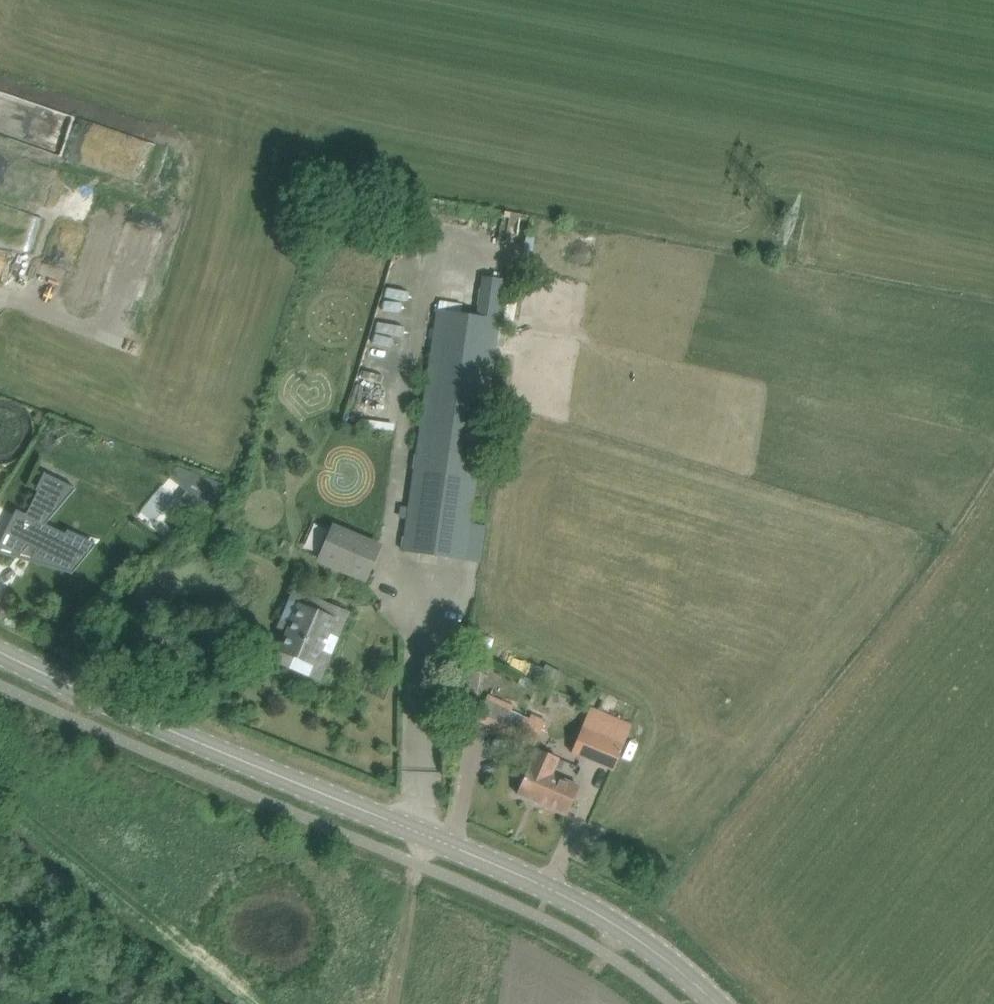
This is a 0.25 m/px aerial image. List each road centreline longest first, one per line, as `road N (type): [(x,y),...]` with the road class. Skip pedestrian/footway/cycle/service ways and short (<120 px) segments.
road 1 (tertiary): [(716,1003),(612,920),(526,877),(0,655)]
road 2 (track): [(260,1003),(62,844),(0,806)]
road 3 (track): [(391,1003),(415,863),(429,835)]

